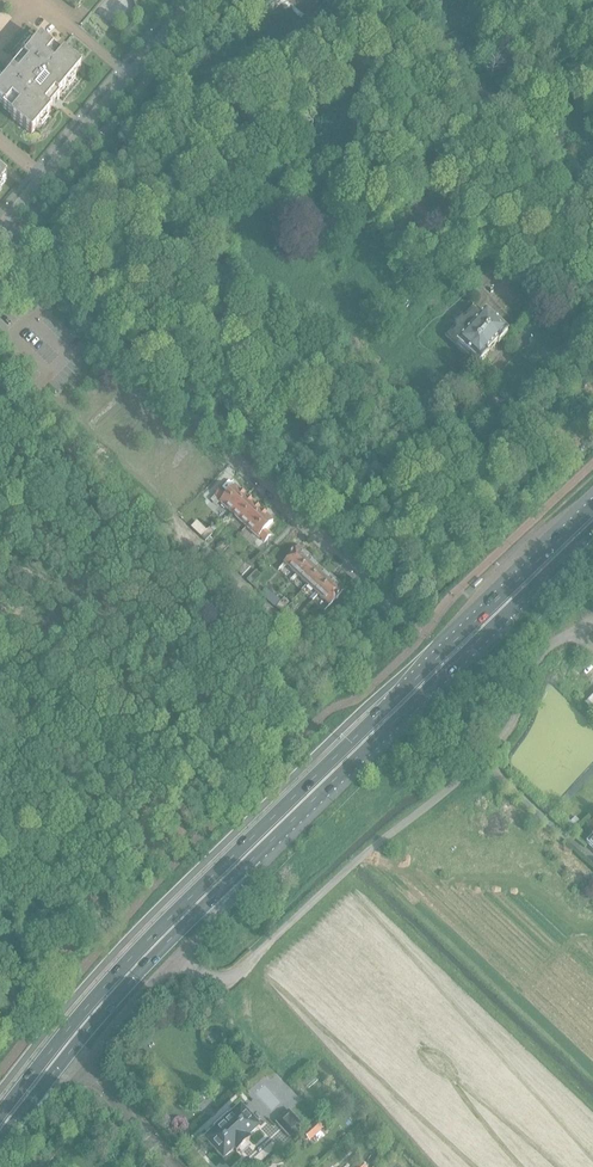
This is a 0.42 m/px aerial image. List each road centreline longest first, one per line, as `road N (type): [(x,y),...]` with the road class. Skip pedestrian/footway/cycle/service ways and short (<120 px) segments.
road 1 (primary): [(592,506),(184,904),(0,1115)]
road 2 (residential): [(409,618),(9,243)]
road 3 (primary): [(255,857),(592,529)]
road 4 (primary): [(6,1134),(124,989),(255,857)]
road 5 (residential): [(592,185),(413,46),(382,0)]
road 6 (residential): [(87,1071),(208,928),(255,857)]
road 7 (residential): [(190,0),(42,175)]
road 8 (residential): [(172,1166),(87,1071)]

